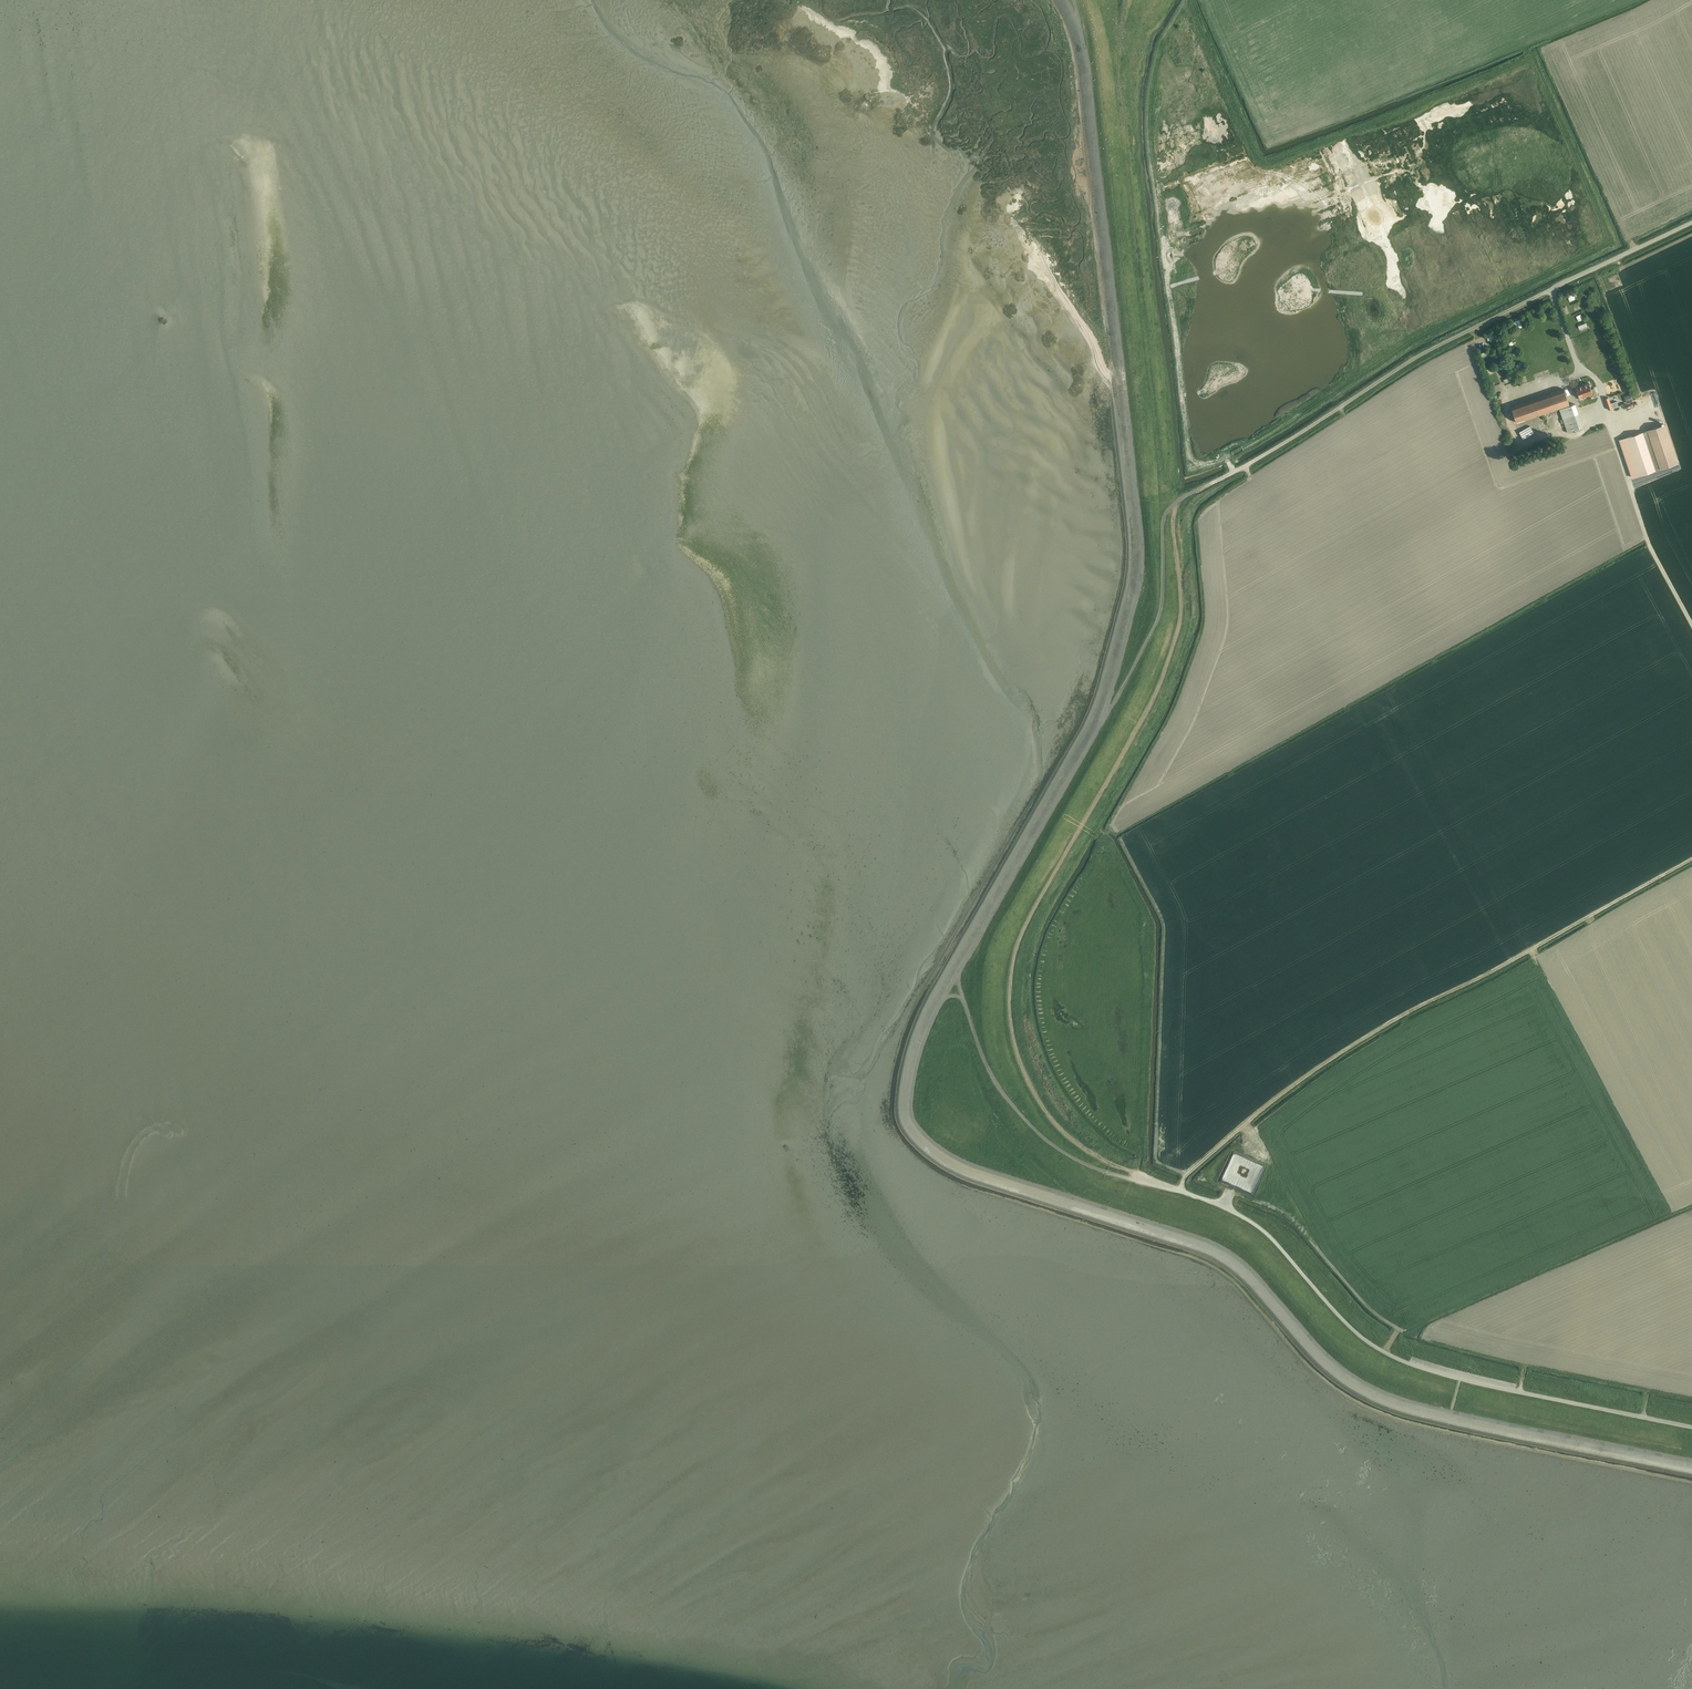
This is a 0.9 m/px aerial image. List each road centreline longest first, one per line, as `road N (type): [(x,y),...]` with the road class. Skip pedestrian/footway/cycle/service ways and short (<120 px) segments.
road 1 (unclassified): [(1691,1429),(1406,1364),(1350,1328),(1246,1219),(1180,1190),(1107,1173)]
road 2 (unclassified): [(1198,489),(1432,349),(1691,222)]

